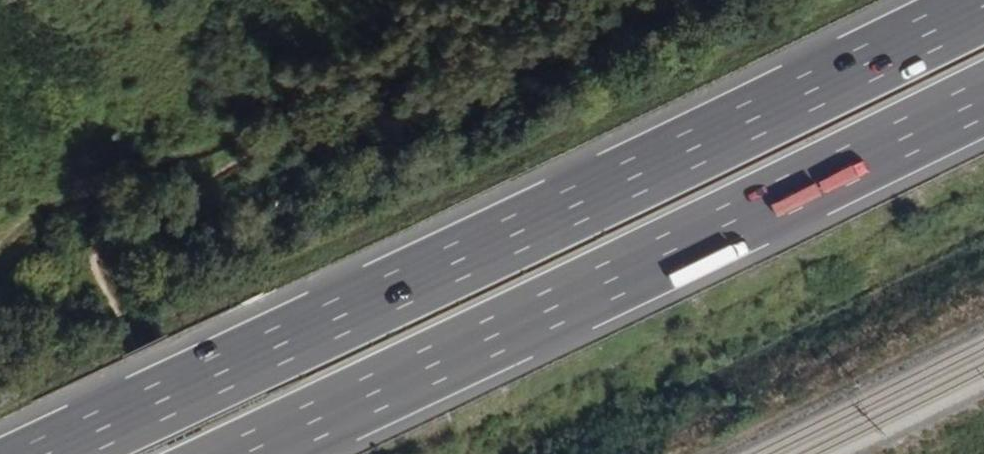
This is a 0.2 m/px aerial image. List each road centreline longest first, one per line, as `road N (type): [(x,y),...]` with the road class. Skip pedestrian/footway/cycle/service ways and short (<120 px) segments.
road 1 (motorway): [(983,4),(44,453)]
road 2 (motorway): [(248,453),(983,100)]
road 3 (track): [(606,0),(237,153),(111,221),(102,262),(191,453)]

